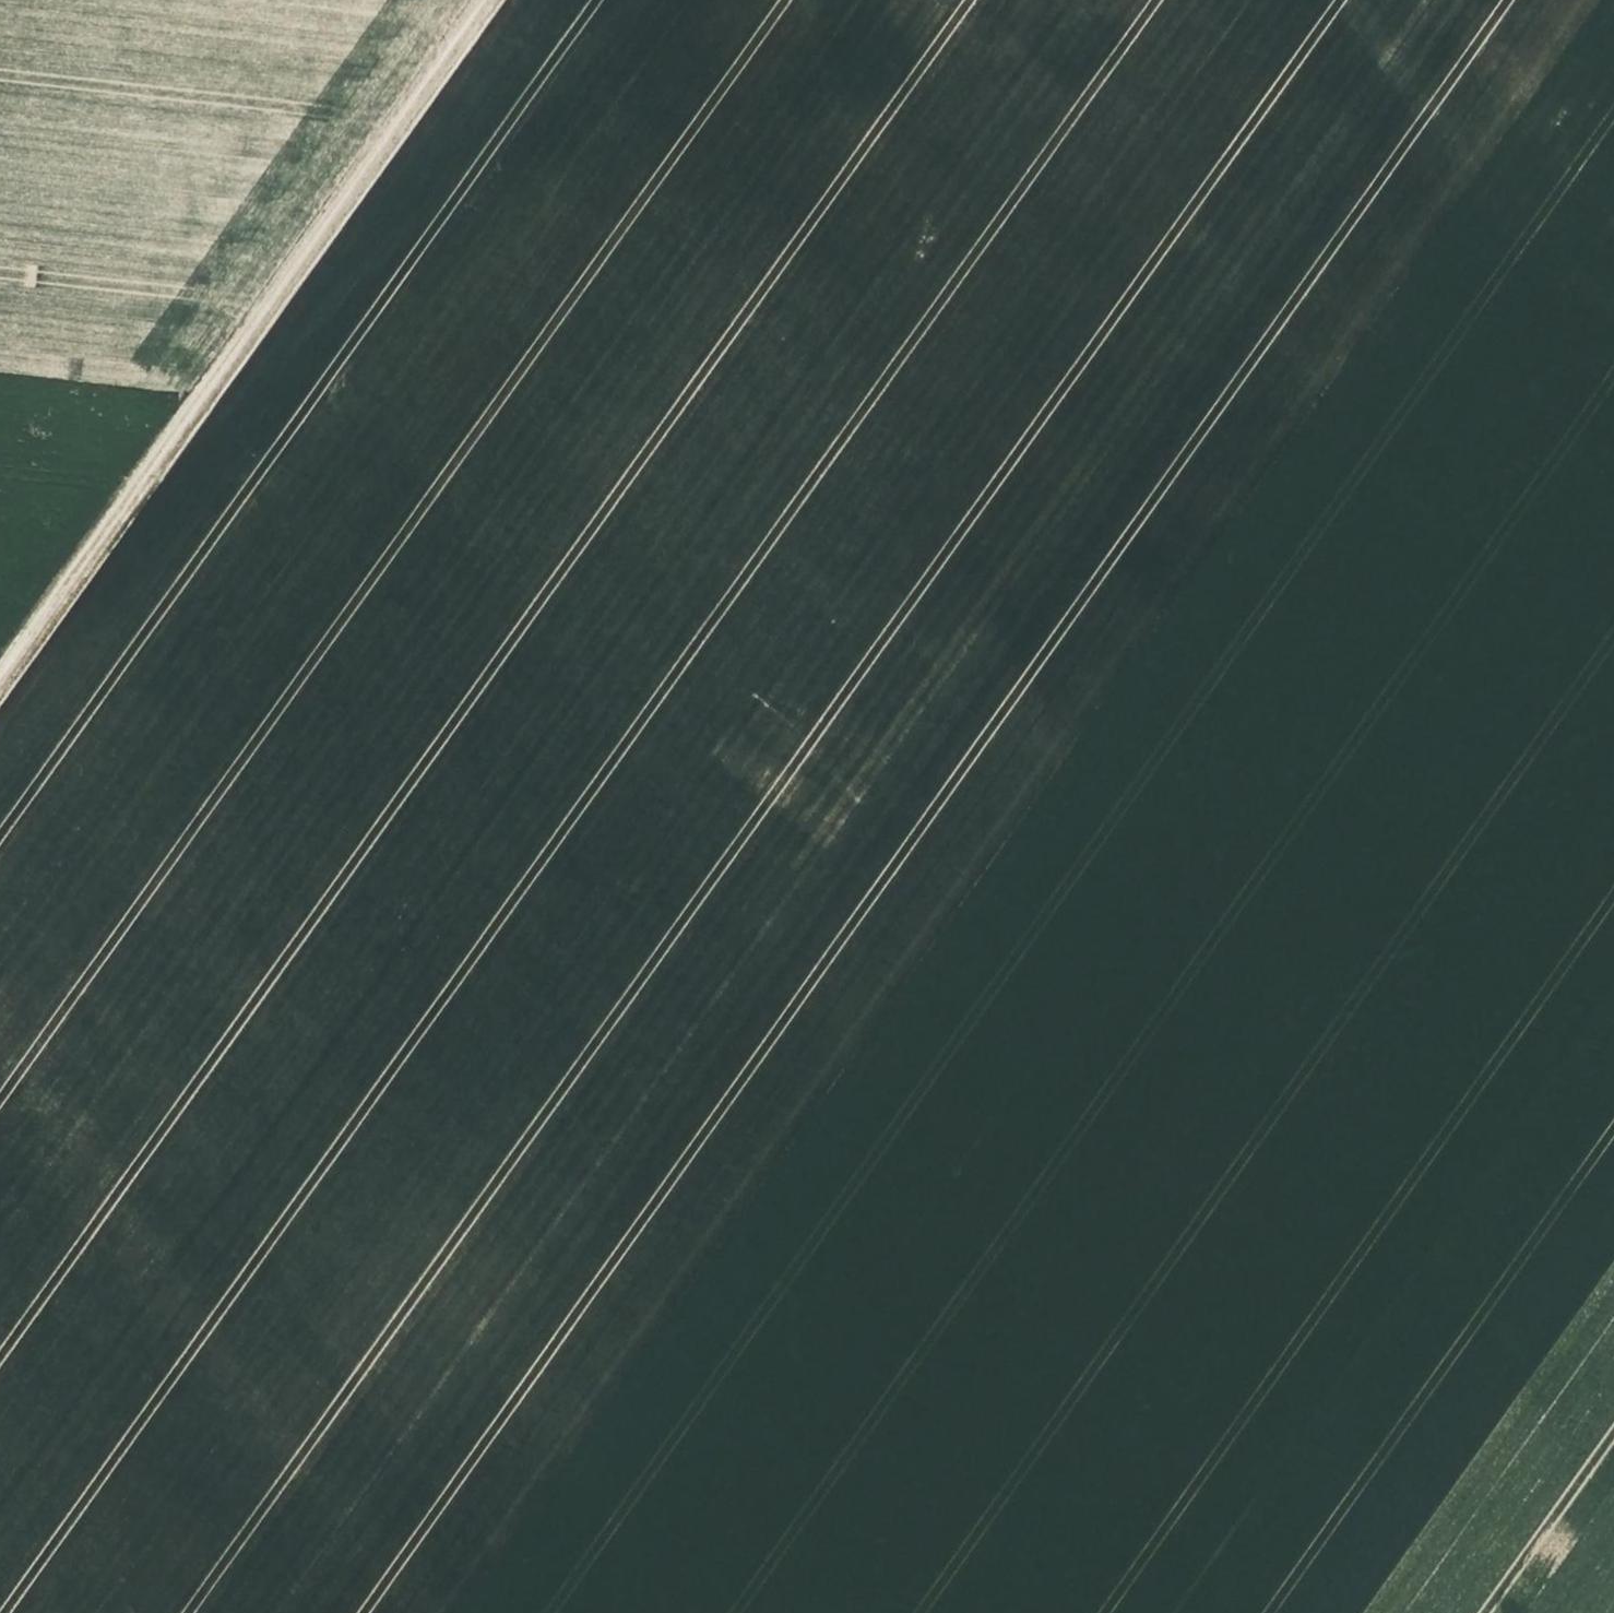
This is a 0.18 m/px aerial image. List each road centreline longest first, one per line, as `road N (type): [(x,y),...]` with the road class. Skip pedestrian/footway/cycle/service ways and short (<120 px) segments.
road 1 (track): [(0,679),(487,0)]

